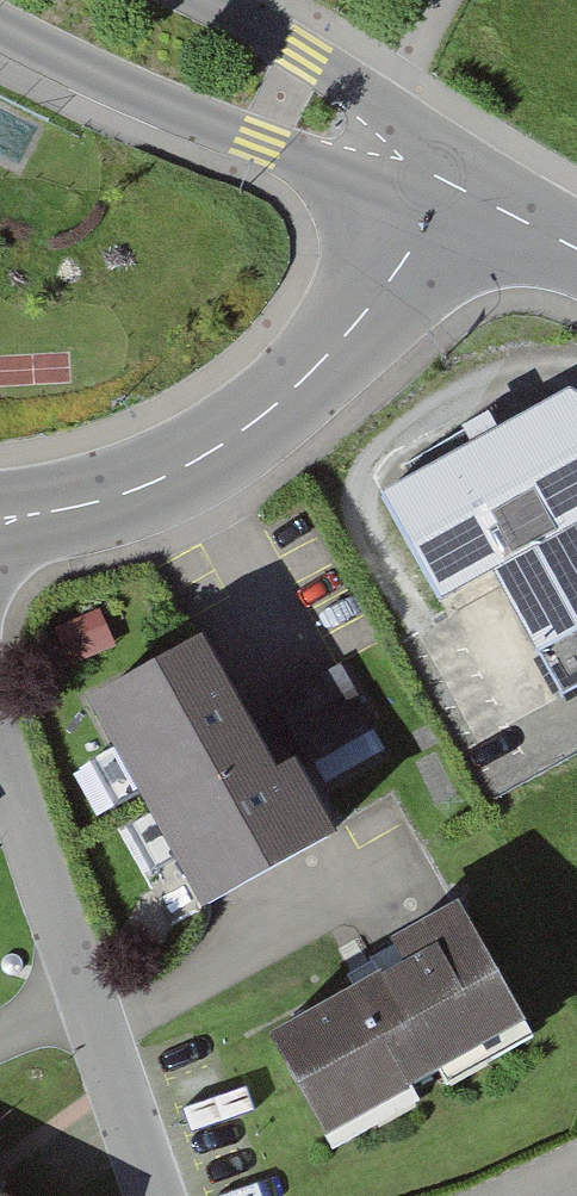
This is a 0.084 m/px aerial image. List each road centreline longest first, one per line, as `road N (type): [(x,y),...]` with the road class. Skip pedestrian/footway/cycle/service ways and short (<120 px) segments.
road 1 (tertiary): [(461,187),(343,339),(266,412),(194,463),(0,526)]
road 2 (residential): [(0,27),(123,89),(327,172),(461,187)]
road 3 (residential): [(150,1195),(0,750)]
road 4 (residential): [(461,187),(386,108),(204,0)]
road 5 (tertiary): [(576,248),(461,187)]

